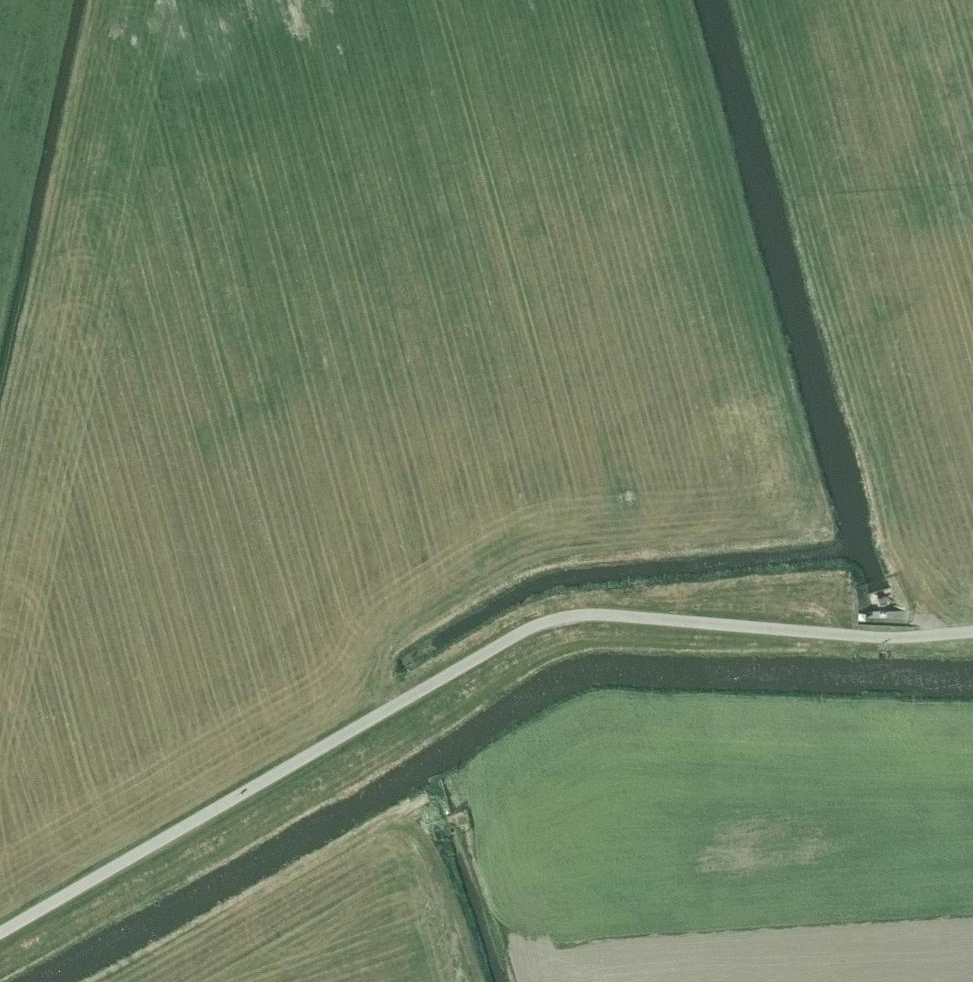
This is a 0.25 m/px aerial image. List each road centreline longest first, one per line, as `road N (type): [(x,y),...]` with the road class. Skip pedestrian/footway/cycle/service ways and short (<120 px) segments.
road 1 (unclassified): [(0,933),(553,620),(606,615),(896,638),(972,632)]

